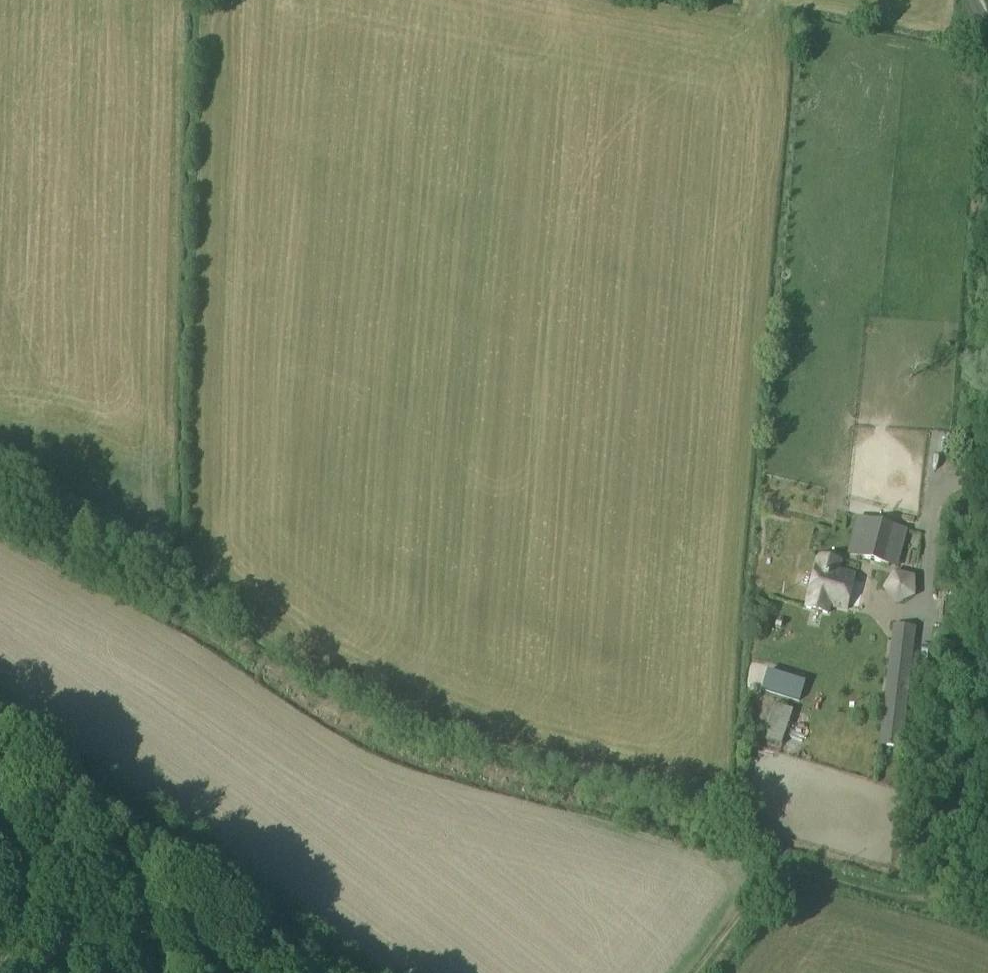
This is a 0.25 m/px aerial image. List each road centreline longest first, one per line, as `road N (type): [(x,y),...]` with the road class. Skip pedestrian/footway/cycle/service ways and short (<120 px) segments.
road 1 (track): [(987,773),(959,784),(951,797),(936,903),(868,893),(782,865),(706,972)]

